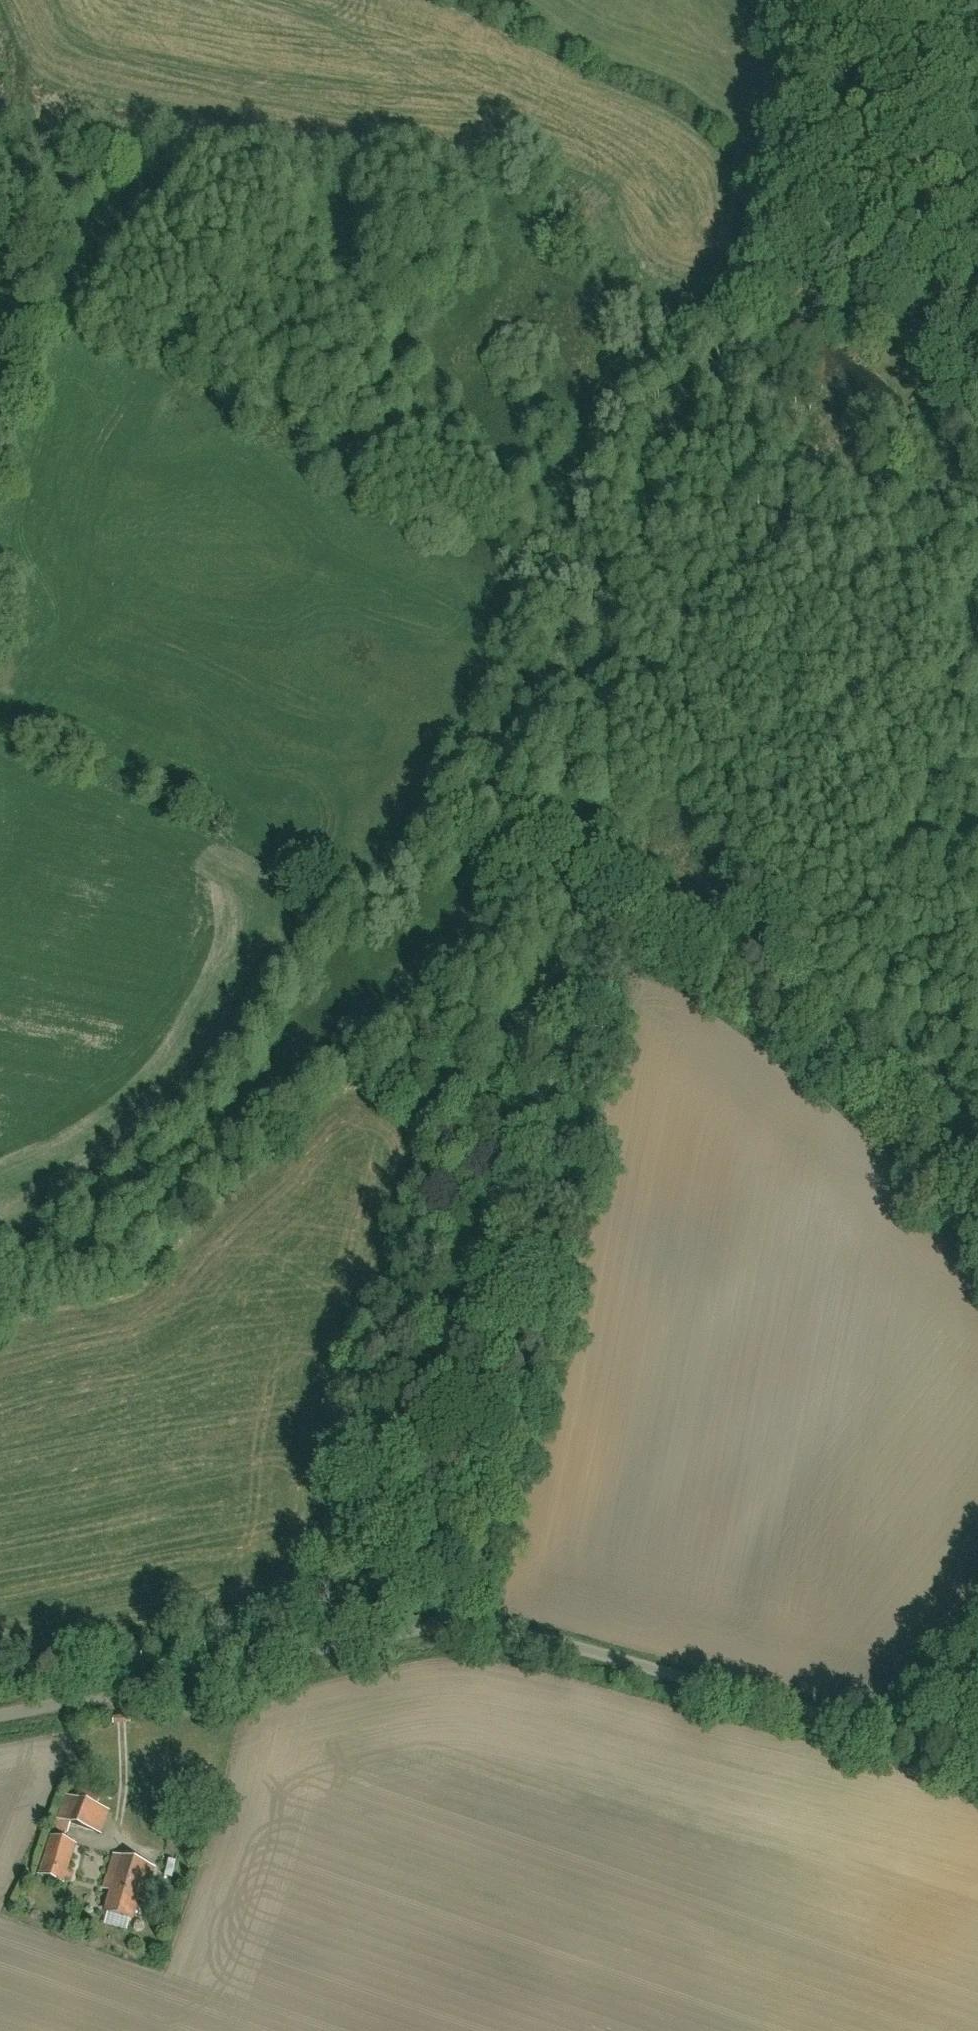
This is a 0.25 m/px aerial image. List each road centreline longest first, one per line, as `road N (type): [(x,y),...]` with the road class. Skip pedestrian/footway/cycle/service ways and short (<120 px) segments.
road 1 (unclassified): [(977,1750),(493,1631),(421,1631),(0,1713)]
road 2 (unclassified): [(977,96),(892,0)]

